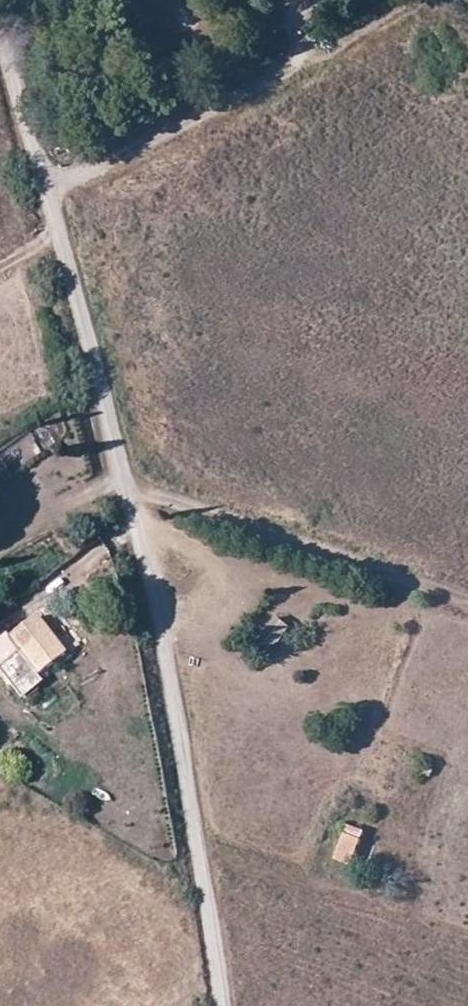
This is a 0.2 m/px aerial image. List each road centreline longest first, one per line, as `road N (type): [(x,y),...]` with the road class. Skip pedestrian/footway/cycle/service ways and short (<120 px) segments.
road 1 (unclassified): [(0,22),(150,576),(203,858),(221,1005)]
road 2 (track): [(414,0),(106,156),(43,179)]
road 3 (track): [(467,609),(128,494)]

